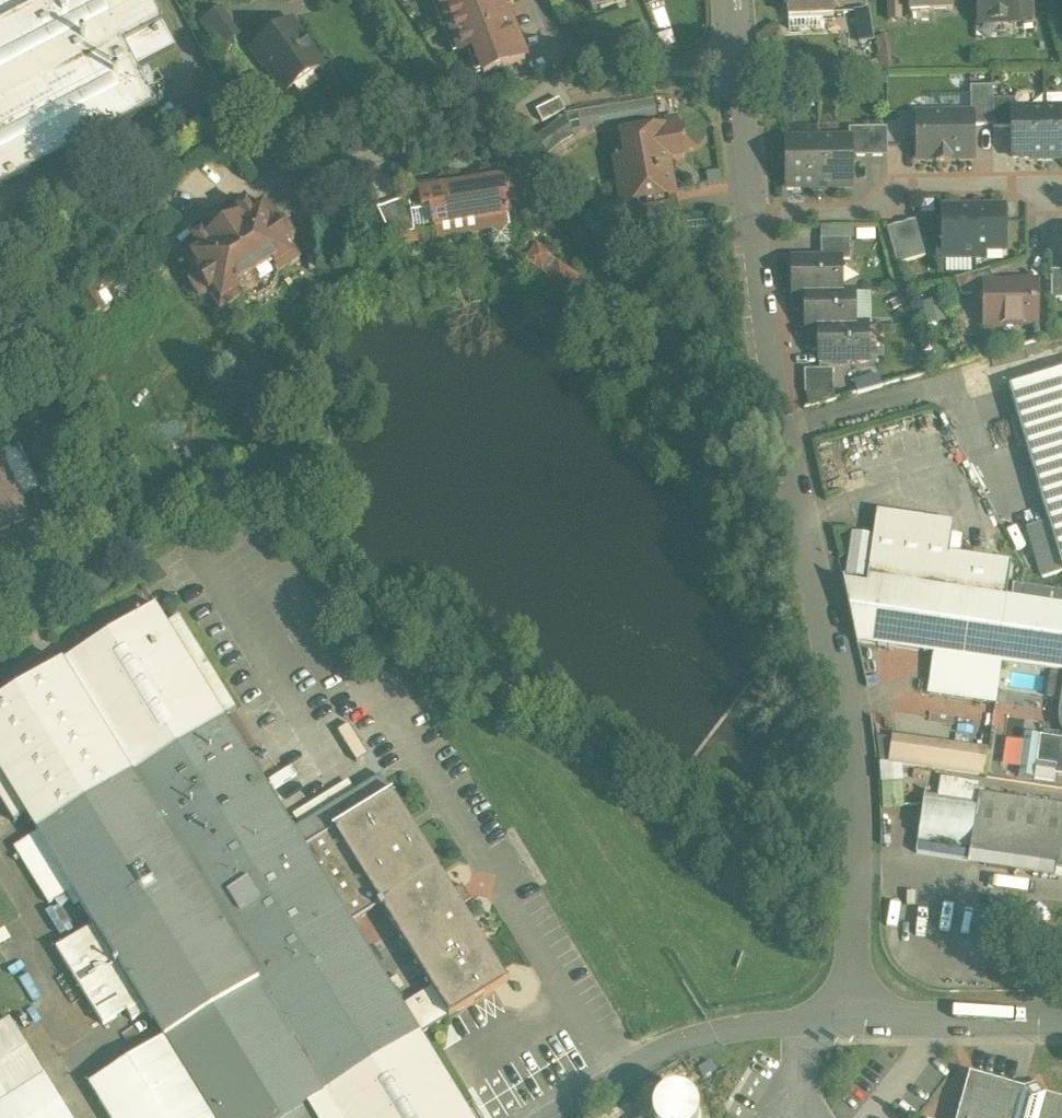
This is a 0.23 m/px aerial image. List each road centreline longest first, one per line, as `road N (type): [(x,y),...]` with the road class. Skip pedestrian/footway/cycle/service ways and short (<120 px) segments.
road 1 (residential): [(848,1028),(834,780),(766,384),(752,220)]
road 2 (residential): [(848,1028),(725,1033),(682,1044),(542,1117)]
road 3 (residential): [(752,220),(856,217),(925,188),(1061,187)]
road 4 (residential): [(530,0),(554,44),(573,58),(737,64)]
road 5 (residential): [(1061,1024),(848,1028)]
road 6 (residential): [(752,220),(737,64)]

